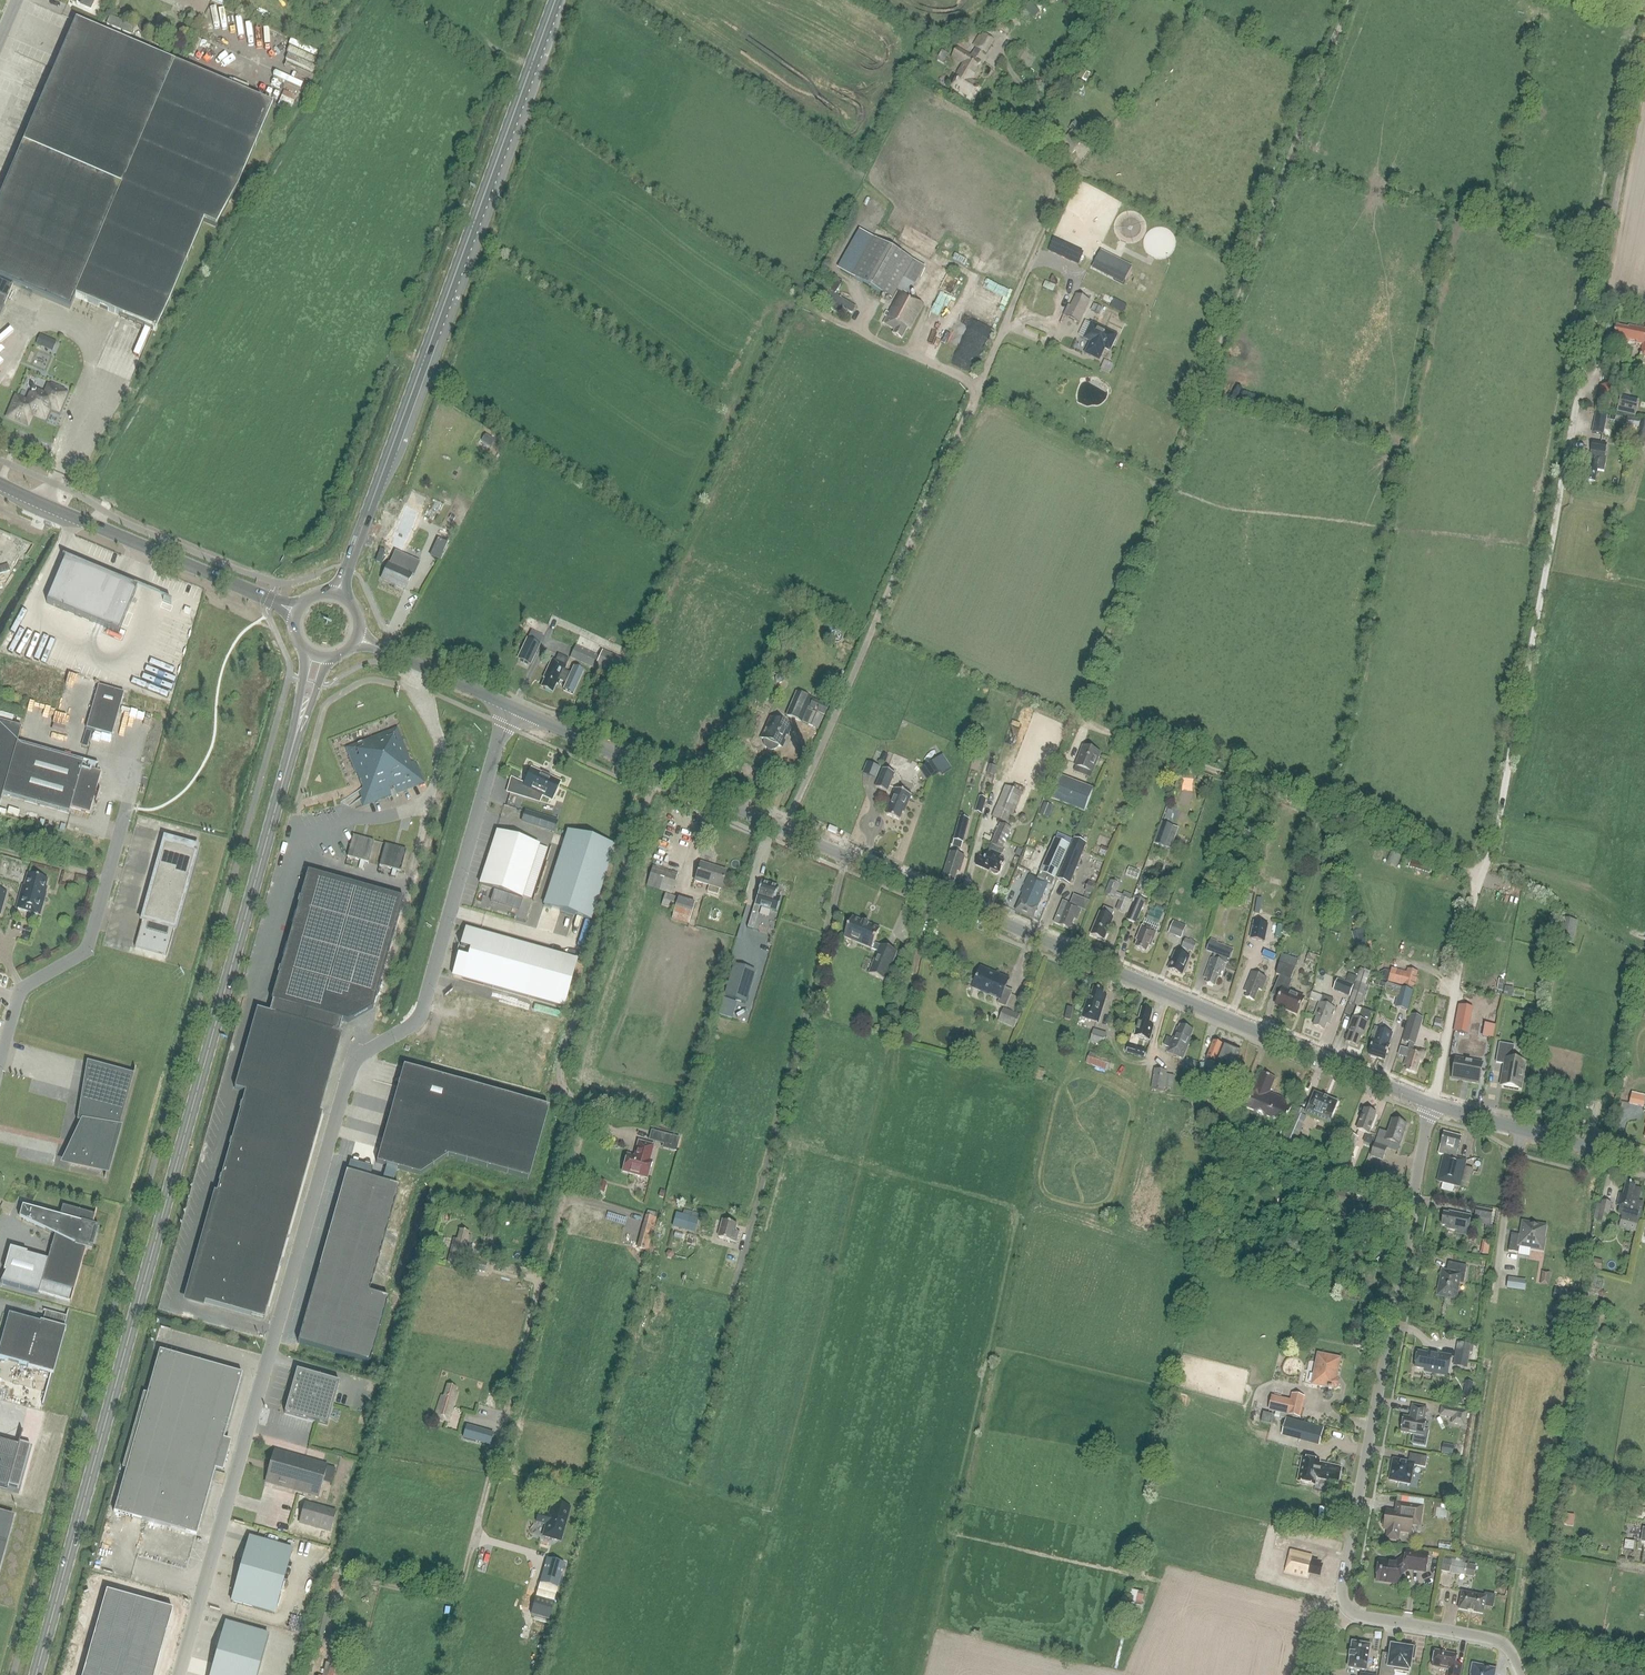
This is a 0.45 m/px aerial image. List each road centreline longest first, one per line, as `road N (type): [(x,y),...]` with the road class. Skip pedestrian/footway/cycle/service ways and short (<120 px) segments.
road 1 (track): [(1471,879),(1077,706),(1082,672),(1345,0)]
road 2 (primary): [(36,1674),(317,657)]
road 3 (unclassified): [(513,706),(426,1006),(414,1027),(352,1068),(180,1674)]
road 4 (secondary): [(1432,1102),(513,706)]
road 5 (track): [(396,1575),(461,1587),(582,1140),(585,1105),(565,1083),(571,1052),(656,771)]
road 6 (track): [(1644,54),(1488,858),(1471,879)]
road 7 (primary): [(338,592),(559,0)]
road 8 (unclassified): [(1353,1612),(1342,1583),(1428,1117)]
road 9 (track): [(977,387),(1075,170),(1246,262)]
road 10 (secondary): [(295,610),(0,484)]
road 11 (unclassified): [(127,808),(85,952),(20,990),(0,1058)]
road 12 (secondary): [(1644,1160),(1432,1102)]
road 13 (track): [(1471,879),(1434,1093)]
road 14 (unclassified): [(1519,1674),(1494,1639),(1353,1612)]
road 15 (secondary): [(513,706),(358,637)]

